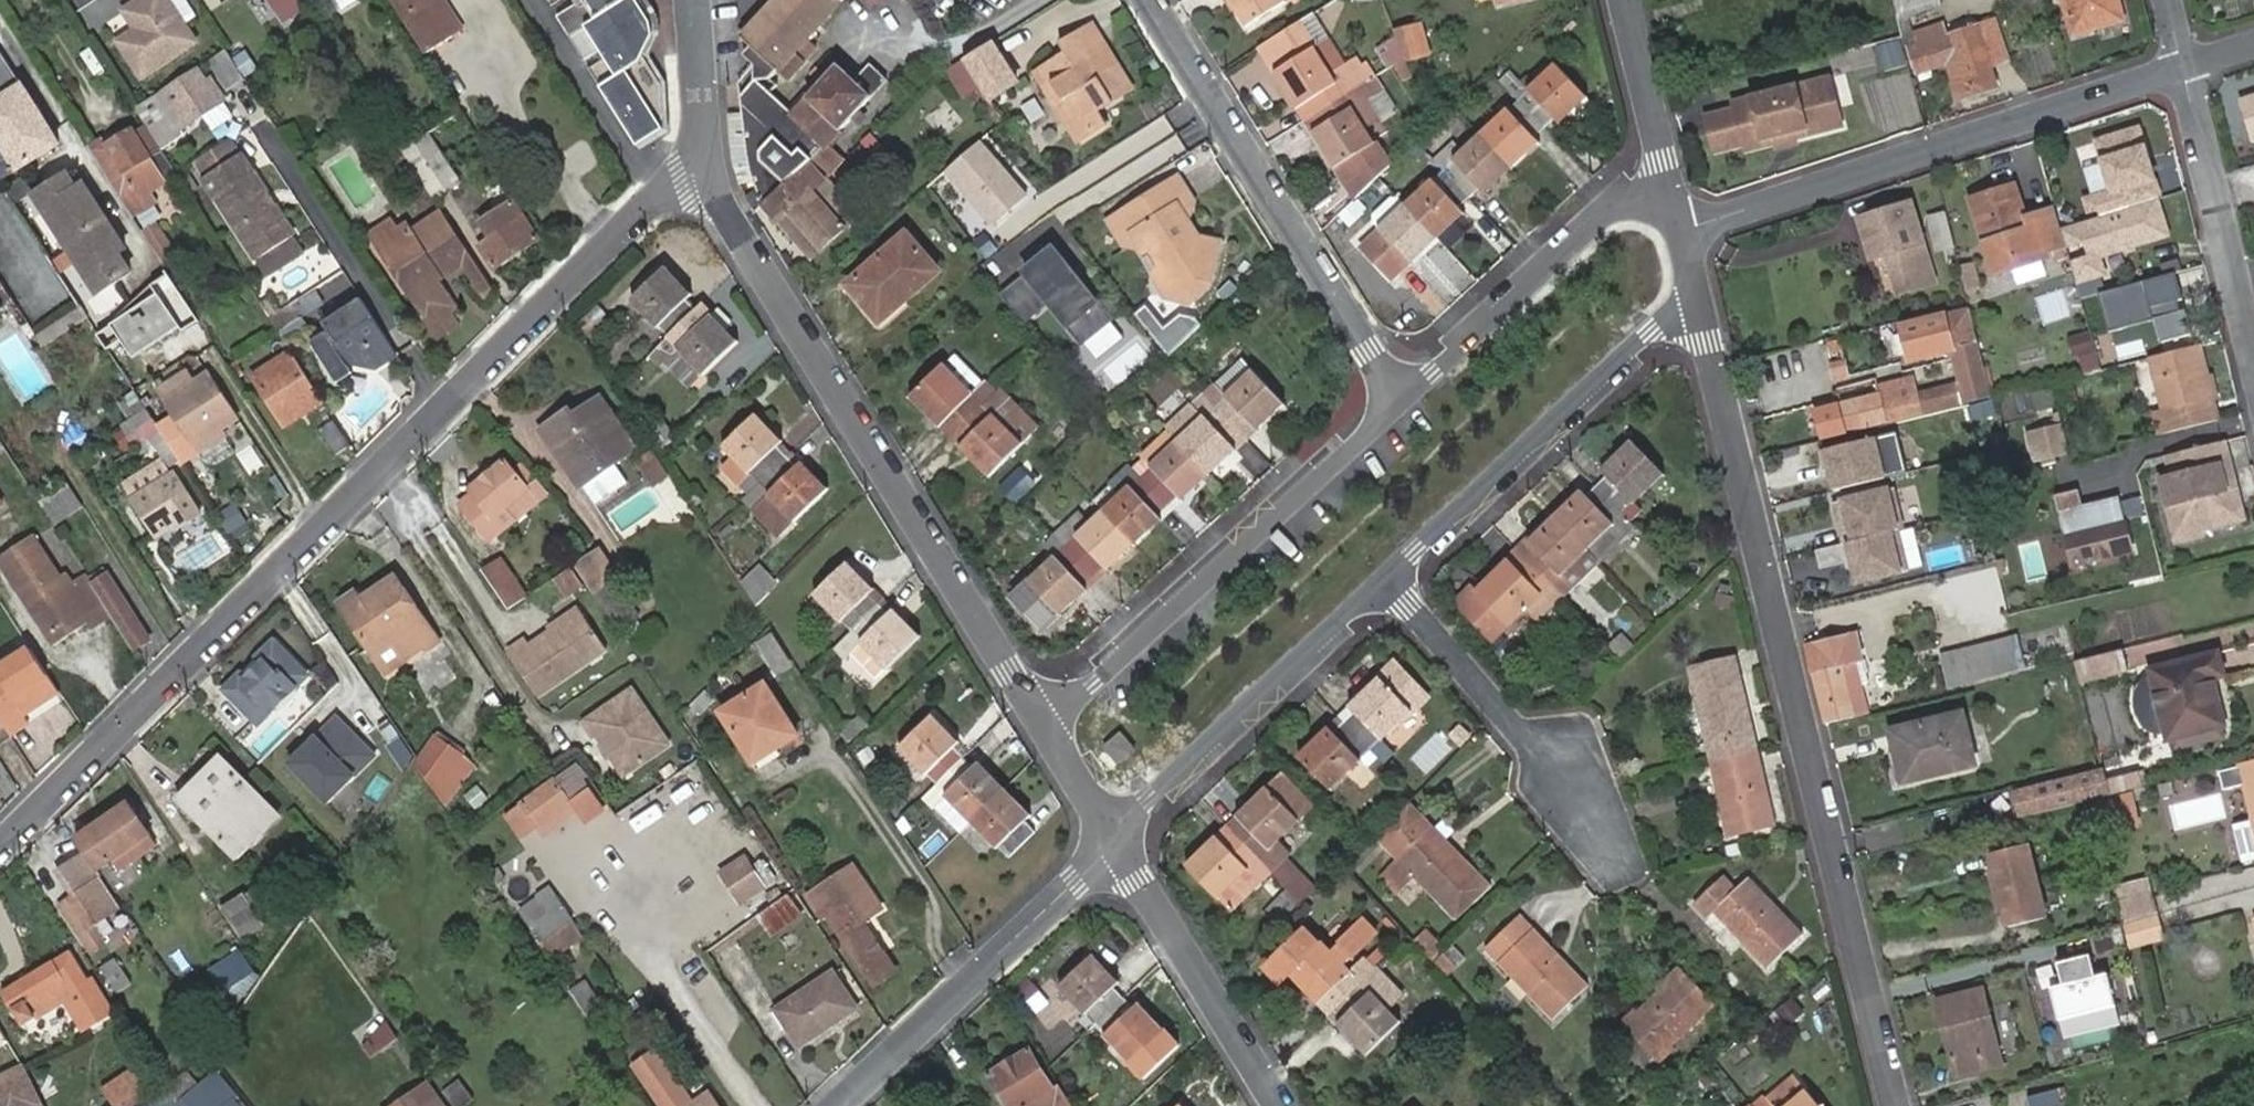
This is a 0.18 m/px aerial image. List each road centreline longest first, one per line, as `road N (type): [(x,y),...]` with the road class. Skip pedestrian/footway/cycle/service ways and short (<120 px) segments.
road 1 (residential): [(0,851),(705,158)]
road 2 (residential): [(1698,302),(1895,1105)]
road 3 (residential): [(705,158),(729,219),(1041,726)]
road 4 (residential): [(2183,68),(1681,227)]
road 5 (residential): [(1406,397),(1041,726)]
road 6 (residential): [(1152,0),(1368,351),(1406,397)]
road 7 (residential): [(1384,581),(1650,331),(1679,306),(1698,302)]
road 8 (residential): [(839,1105),(1114,843)]
road 9 (residential): [(1114,843),(1150,799),(1384,581)]
road 10 (residential): [(1670,190),(1631,200),(1599,219),(1406,397)]
road 11 (residential): [(1384,581),(1595,815)]
road 12 (residential): [(1114,843),(1277,1105)]
road 13 (residential): [(2253,359),(2183,68)]
road 14 (residential): [(1624,0),(1670,190)]
road 15 (residential): [(691,0),(705,158)]
road 16 (residential): [(1041,726),(1114,843)]

